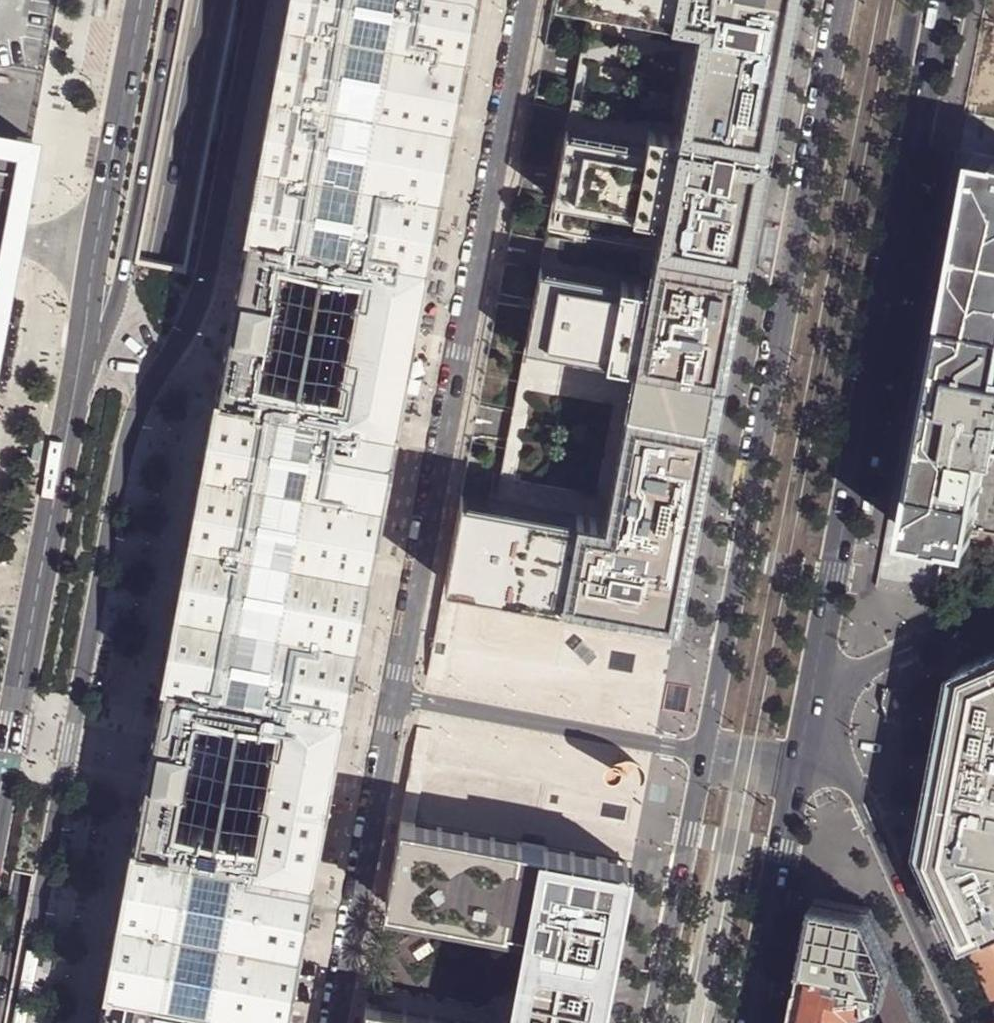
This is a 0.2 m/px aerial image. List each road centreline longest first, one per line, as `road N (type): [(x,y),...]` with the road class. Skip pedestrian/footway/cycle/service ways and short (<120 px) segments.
road 1 (tertiary): [(19,1022),(127,446),(205,291),(261,0)]
road 2 (trunk): [(214,0),(25,1022)]
road 3 (trunk): [(644,1022),(833,0)]
road 4 (residential): [(846,0),(705,753)]
road 5 (residential): [(394,696),(524,0)]
road 6 (secondary): [(814,688),(943,0)]
road 7 (tertiary): [(75,388),(0,794)]
road 8 (motorway): [(176,0),(119,284),(75,388)]
road 9 (tertiary): [(142,0),(75,388)]
road 10 (residential): [(335,1022),(394,696)]
road 11 (residential): [(962,1022),(851,779),(798,770)]
road 12 (residential): [(705,753),(394,696)]
road 13 (residential): [(705,753),(653,1022)]
road 14 (secondary): [(751,1022),(798,770)]
road 15 (residential): [(814,688),(993,609)]

